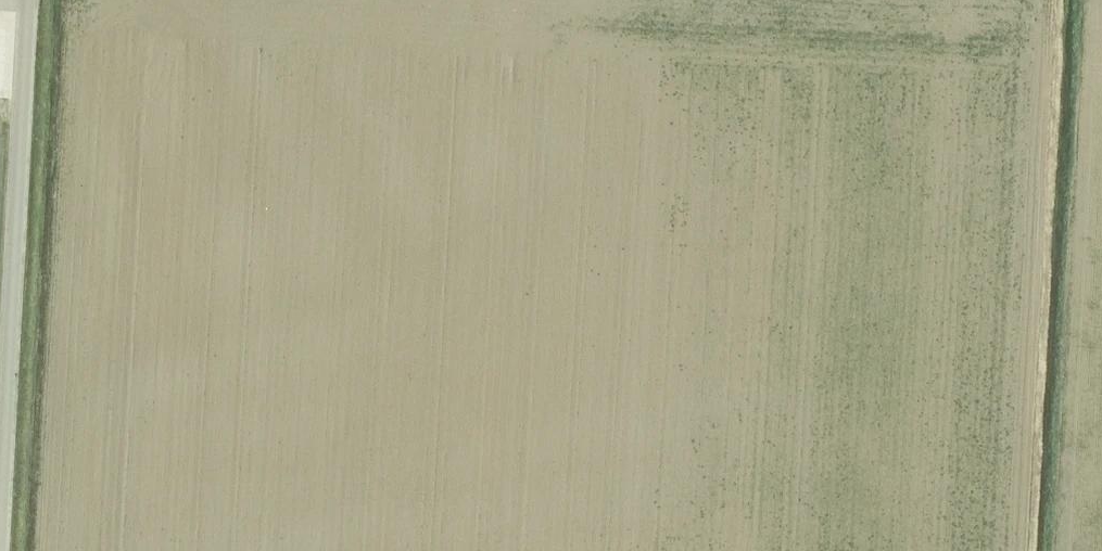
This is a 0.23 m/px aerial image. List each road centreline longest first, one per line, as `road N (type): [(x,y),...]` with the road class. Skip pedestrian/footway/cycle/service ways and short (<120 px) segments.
road 1 (unclassified): [(0,497),(28,0)]

